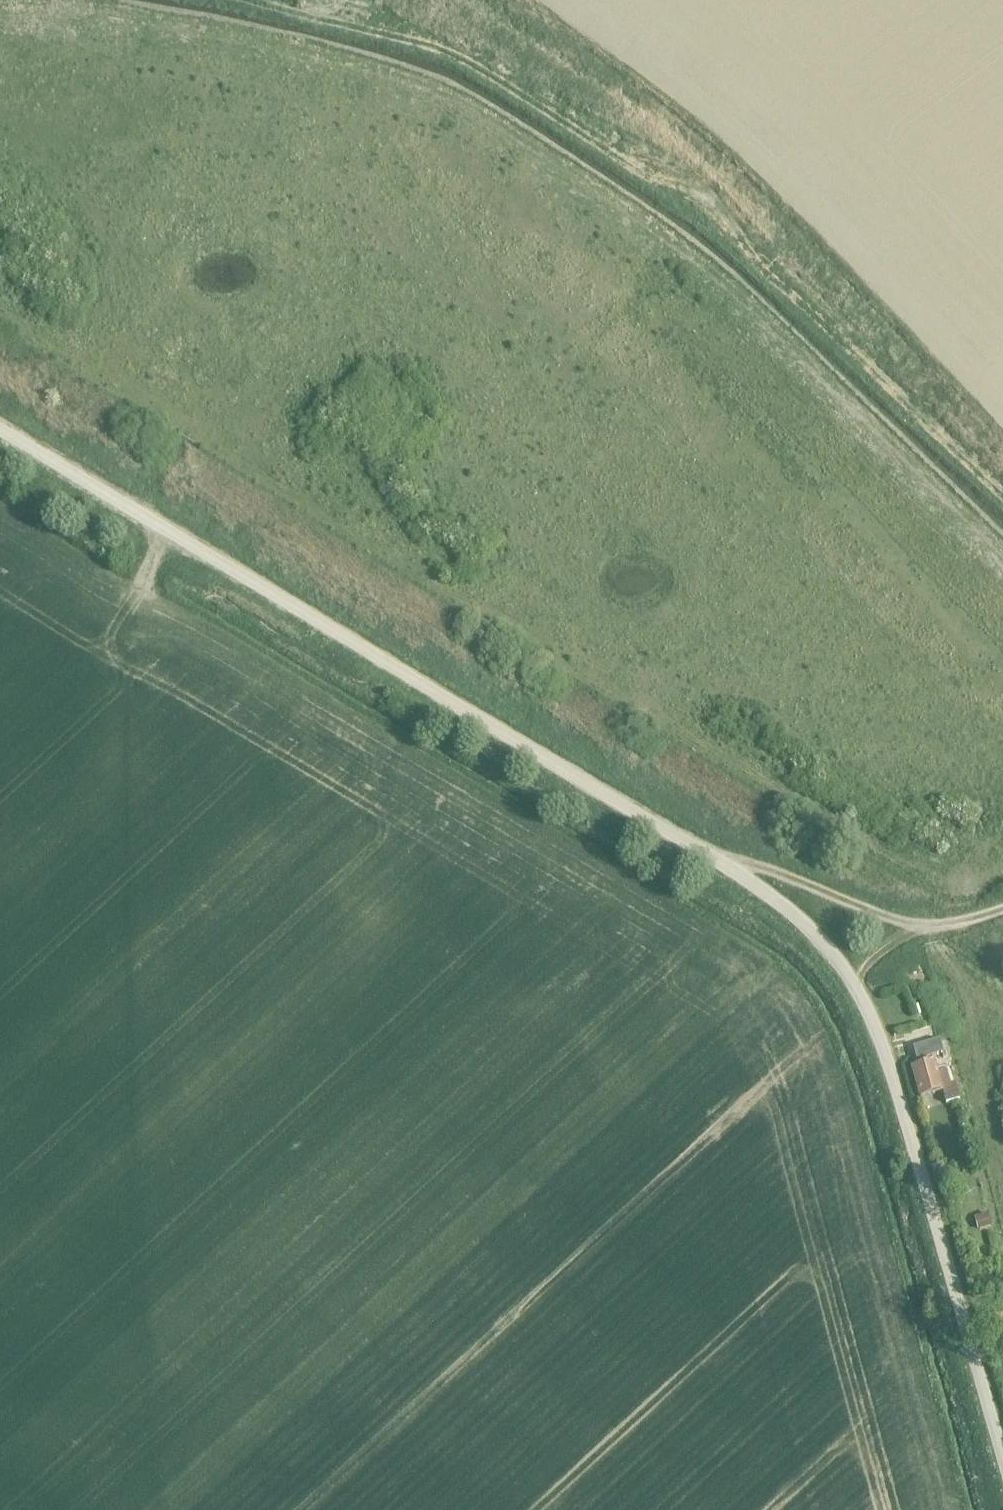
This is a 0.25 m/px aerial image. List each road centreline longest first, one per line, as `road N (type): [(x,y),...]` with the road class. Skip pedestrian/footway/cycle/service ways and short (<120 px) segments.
road 1 (unclassified): [(1002,1452),(888,1053),(867,1004),(817,934),(733,870),(0,432)]

